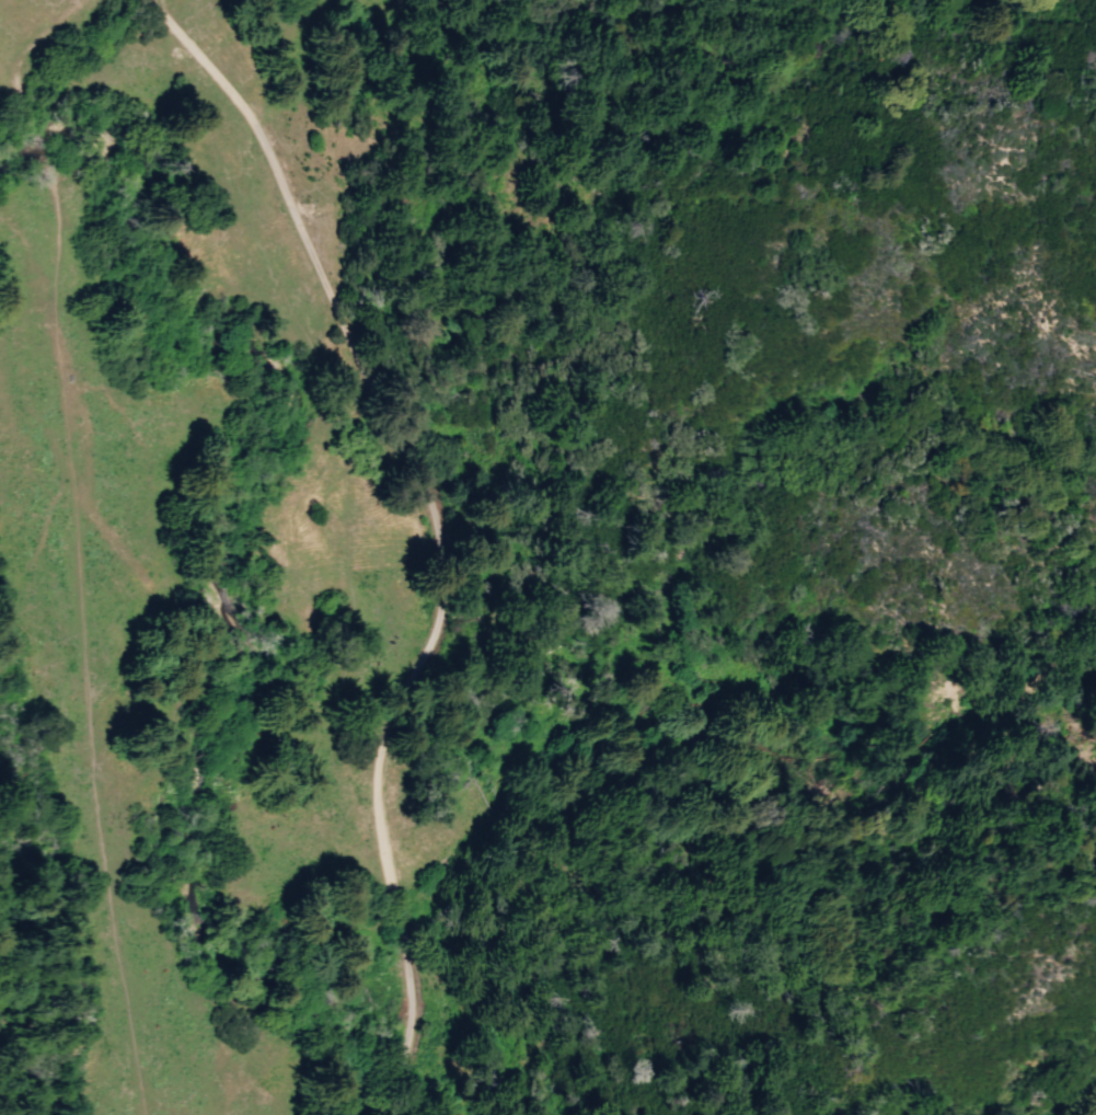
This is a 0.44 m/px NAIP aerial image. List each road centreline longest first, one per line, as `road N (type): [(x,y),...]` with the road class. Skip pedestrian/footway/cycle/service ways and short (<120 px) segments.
road 1 (track): [(412,1114),(411,951),(381,823),(382,768),(404,694),(440,639),(455,588),(446,524),(326,289),(250,111),(145,0)]

